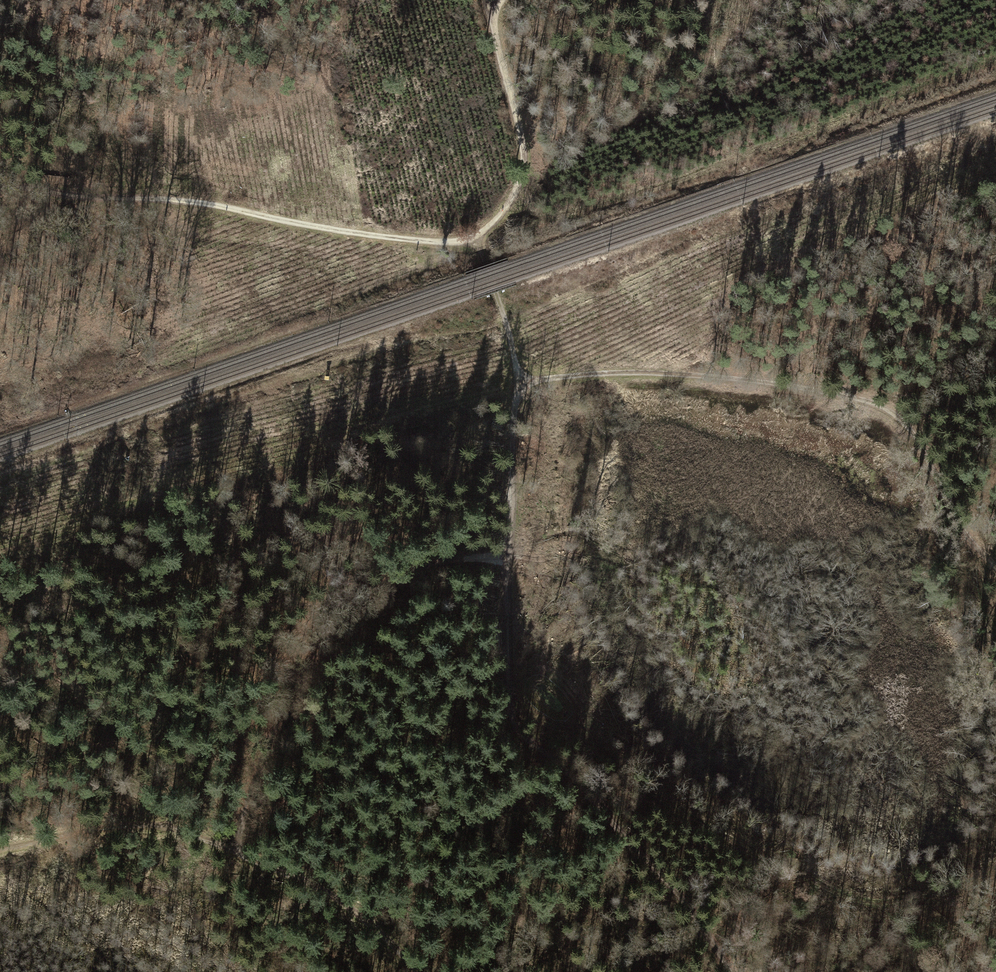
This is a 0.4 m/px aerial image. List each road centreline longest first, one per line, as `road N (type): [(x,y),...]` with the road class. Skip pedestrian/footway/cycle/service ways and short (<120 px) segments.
road 1 (track): [(509,685),(550,724),(590,734),(634,778),(723,833),(856,899),(915,902),(968,888),(995,864)]
road 2 (track): [(995,540),(879,402),(733,380),(503,379)]
road 3 (track): [(729,971),(678,894),(578,779),(515,723),(505,554)]
road 4 (track): [(0,188),(406,242),(474,239)]
road 5 (track): [(0,852),(136,823),(174,829),(333,893),(397,945),(413,971)]
road 6 (track): [(505,554),(414,567),(334,635),(299,675),(271,733),(232,851)]
road 7 (track): [(495,294),(505,327),(505,554)]
road 8 (track): [(474,239),(510,203),(521,175),(520,103),(506,37),(522,0)]

